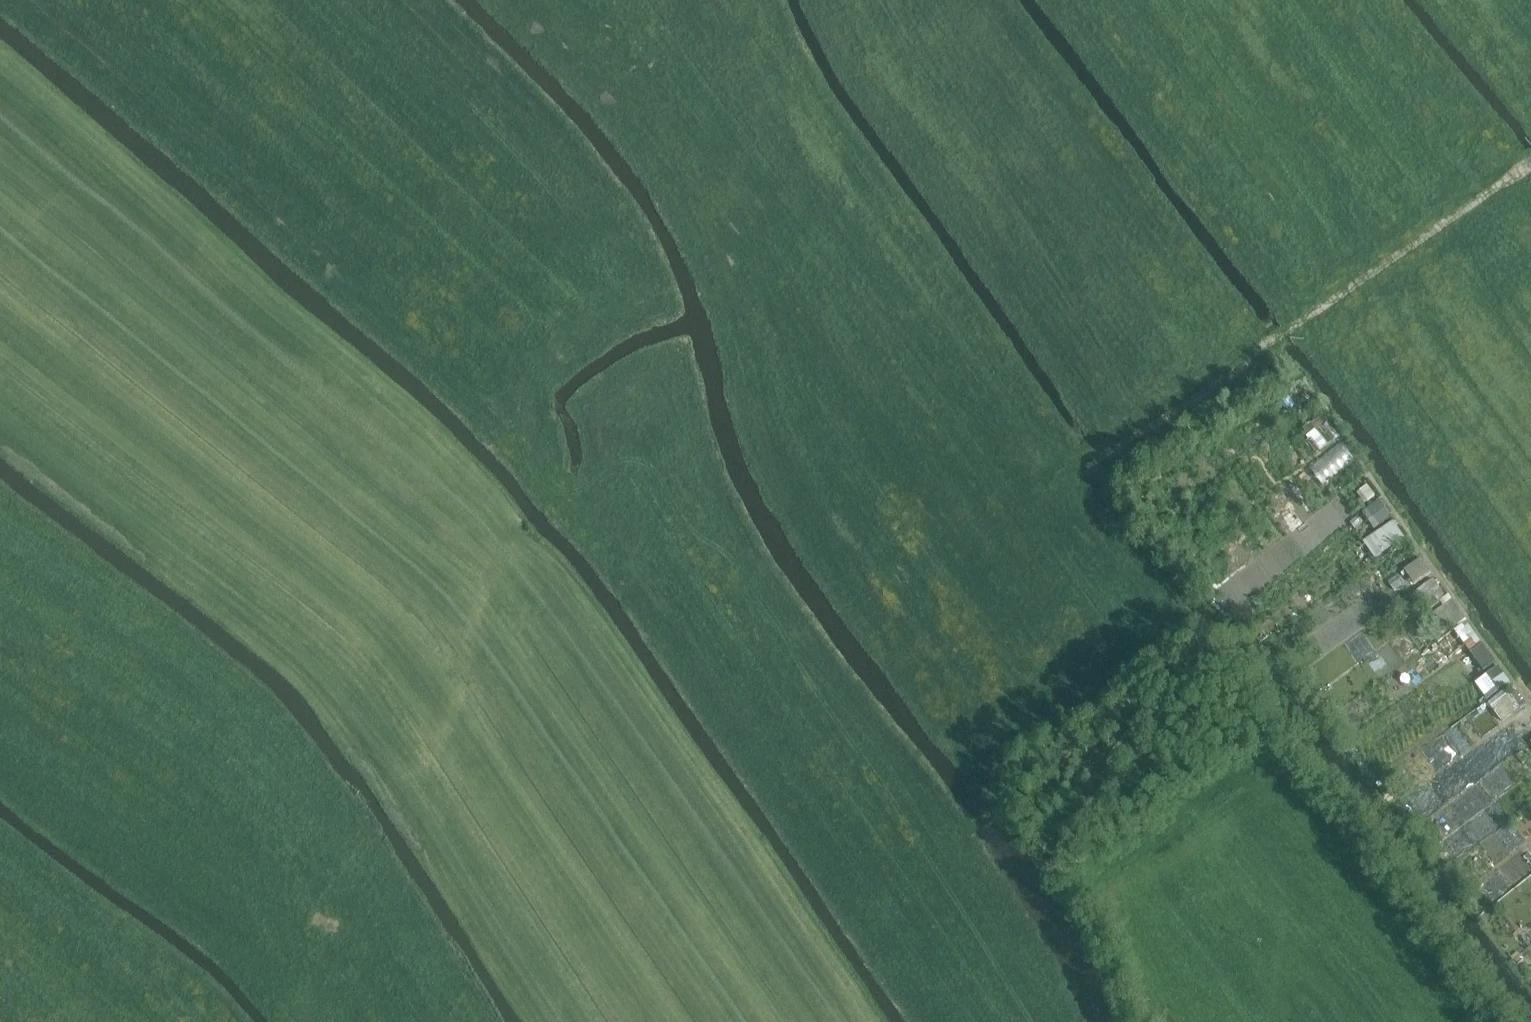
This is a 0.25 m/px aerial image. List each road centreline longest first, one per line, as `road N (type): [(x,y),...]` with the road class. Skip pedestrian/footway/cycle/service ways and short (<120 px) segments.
road 1 (track): [(1530,170),(1088,468)]

